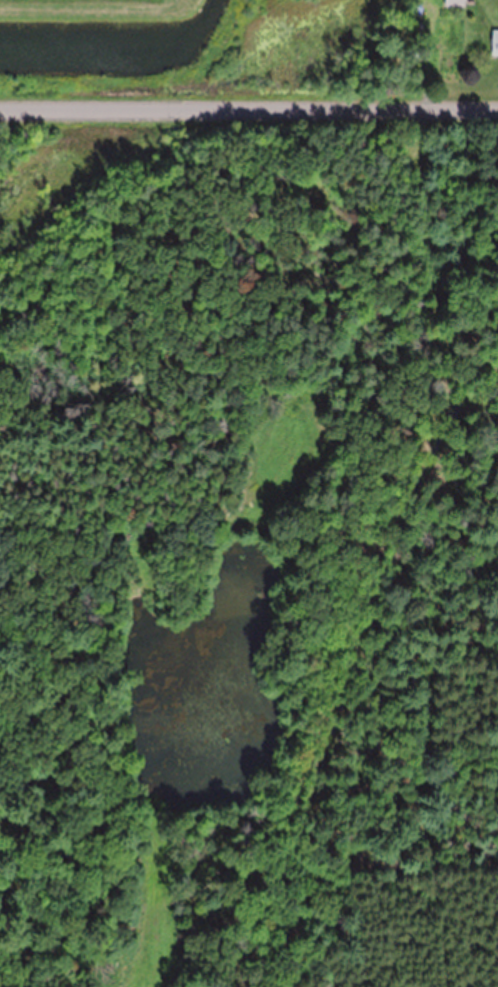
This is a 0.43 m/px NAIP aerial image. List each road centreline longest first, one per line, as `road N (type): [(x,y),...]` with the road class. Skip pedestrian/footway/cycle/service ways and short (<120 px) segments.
road 1 (tertiary): [(497,111),(0,110)]

